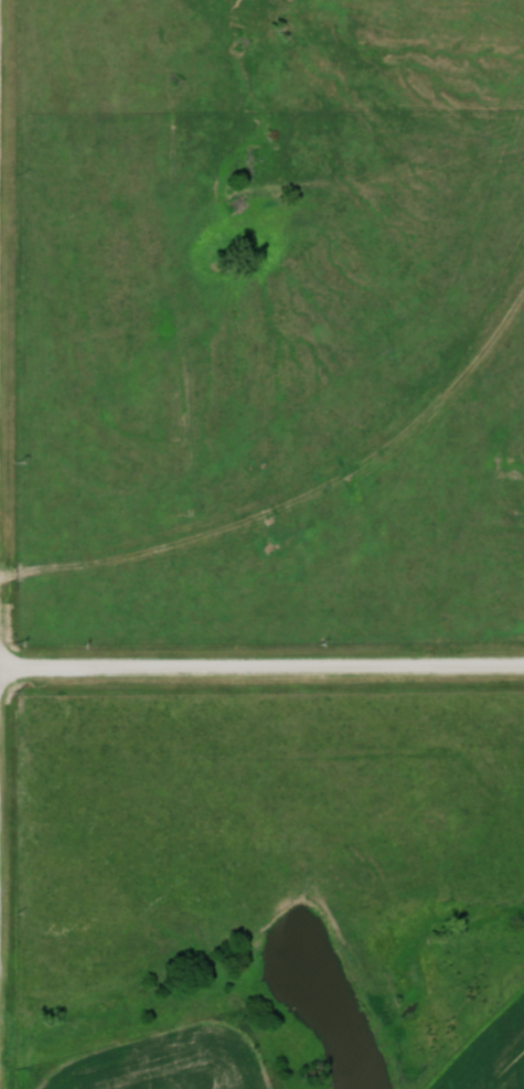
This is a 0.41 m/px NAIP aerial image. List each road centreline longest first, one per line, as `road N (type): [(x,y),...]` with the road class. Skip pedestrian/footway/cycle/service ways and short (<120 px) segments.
road 1 (residential): [(0,670),(523,669)]

